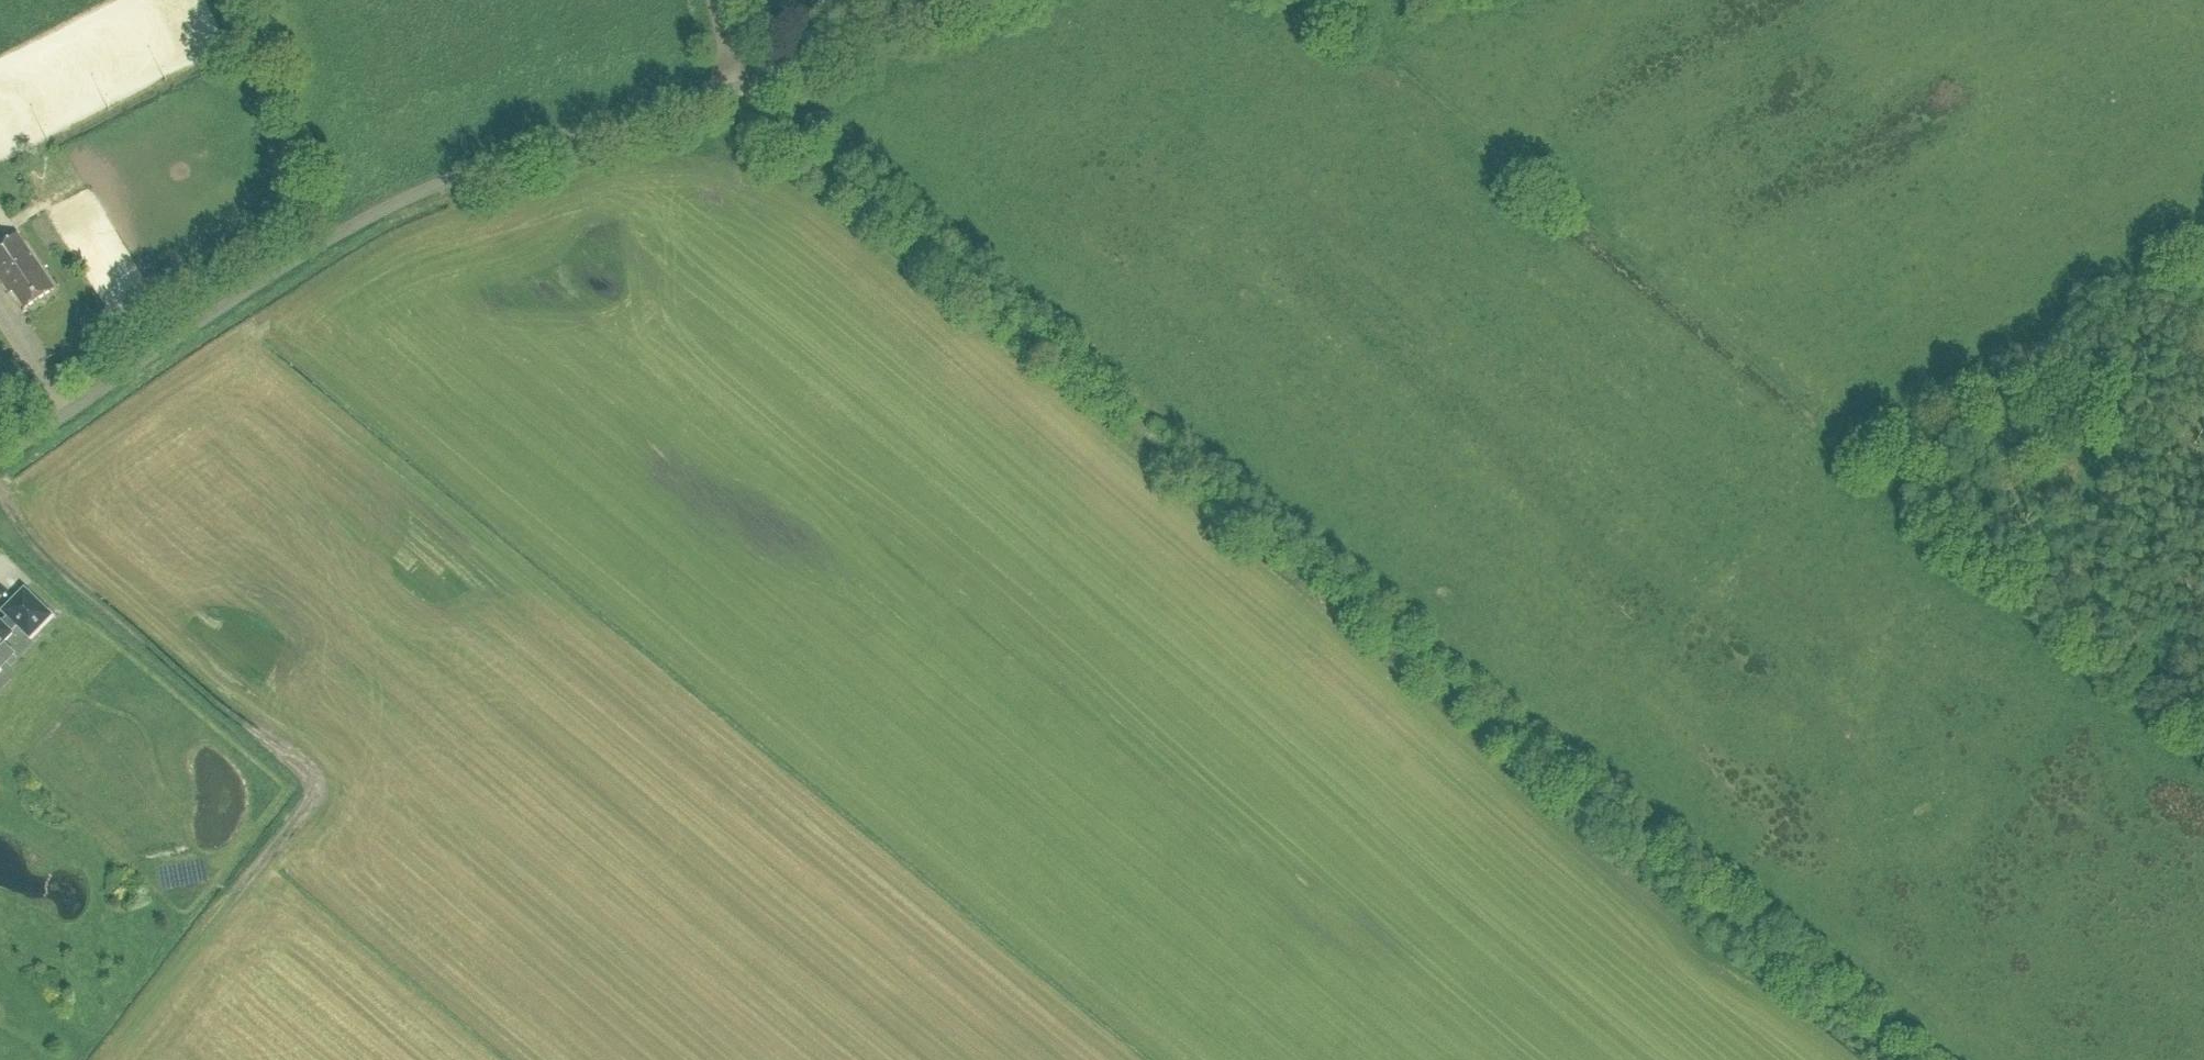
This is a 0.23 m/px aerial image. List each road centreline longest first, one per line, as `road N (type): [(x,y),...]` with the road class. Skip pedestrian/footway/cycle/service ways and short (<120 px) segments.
road 1 (unclassified): [(0,459),(336,234),(440,183),(746,85)]
road 2 (unclassified): [(746,85),(956,0)]

